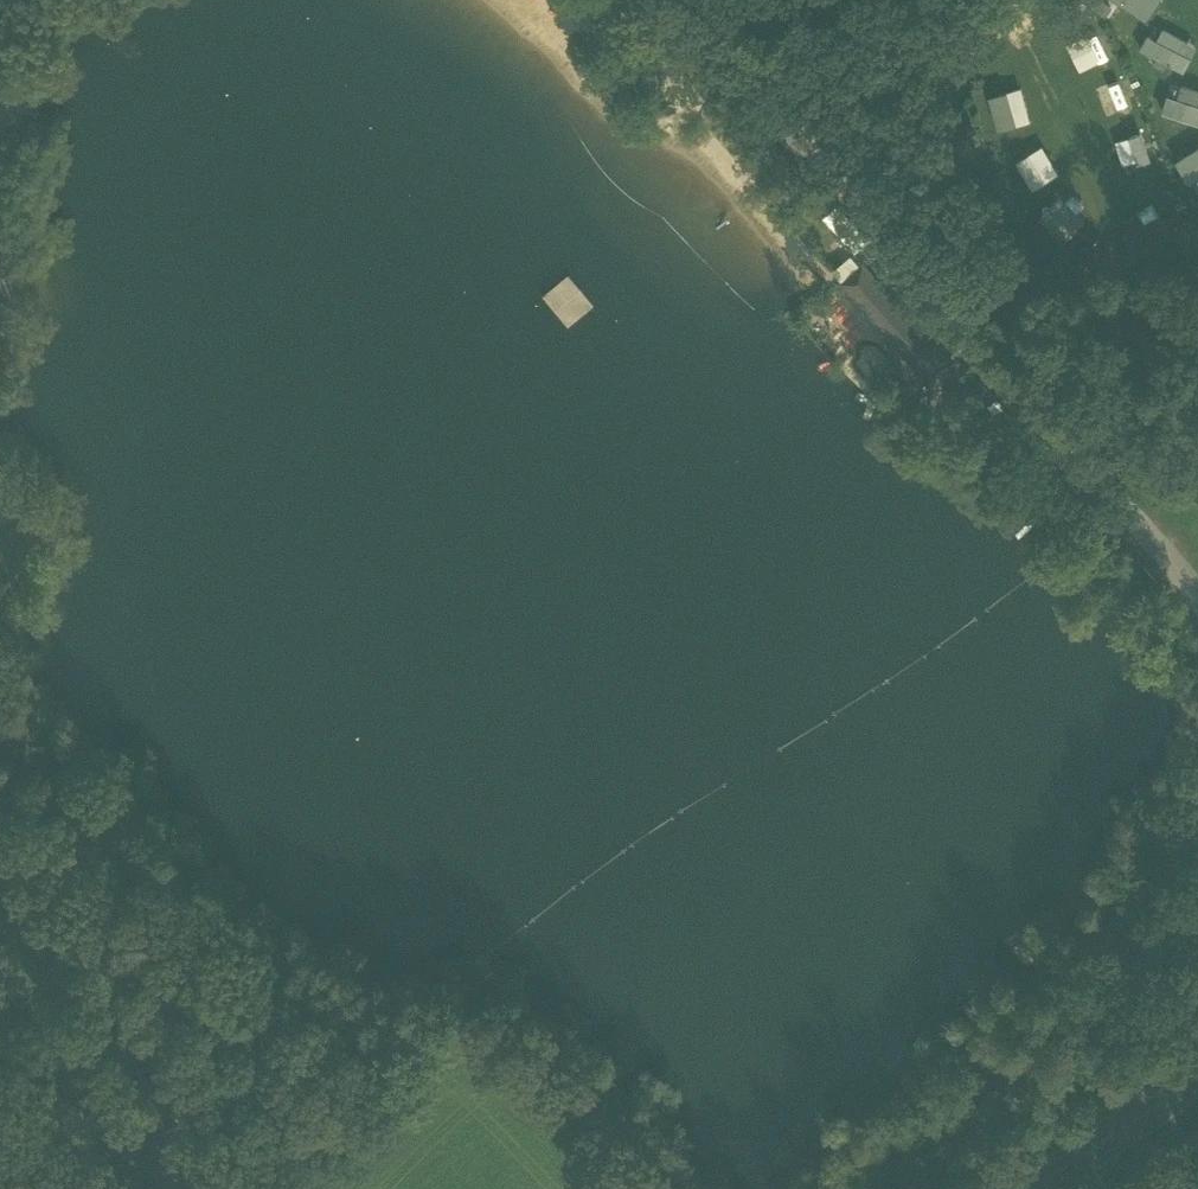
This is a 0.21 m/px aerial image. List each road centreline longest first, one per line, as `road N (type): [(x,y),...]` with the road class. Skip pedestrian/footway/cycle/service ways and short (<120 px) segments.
road 1 (unclassified): [(1197,597),(675,0)]
road 2 (secondary): [(1197,1078),(1034,1188)]

